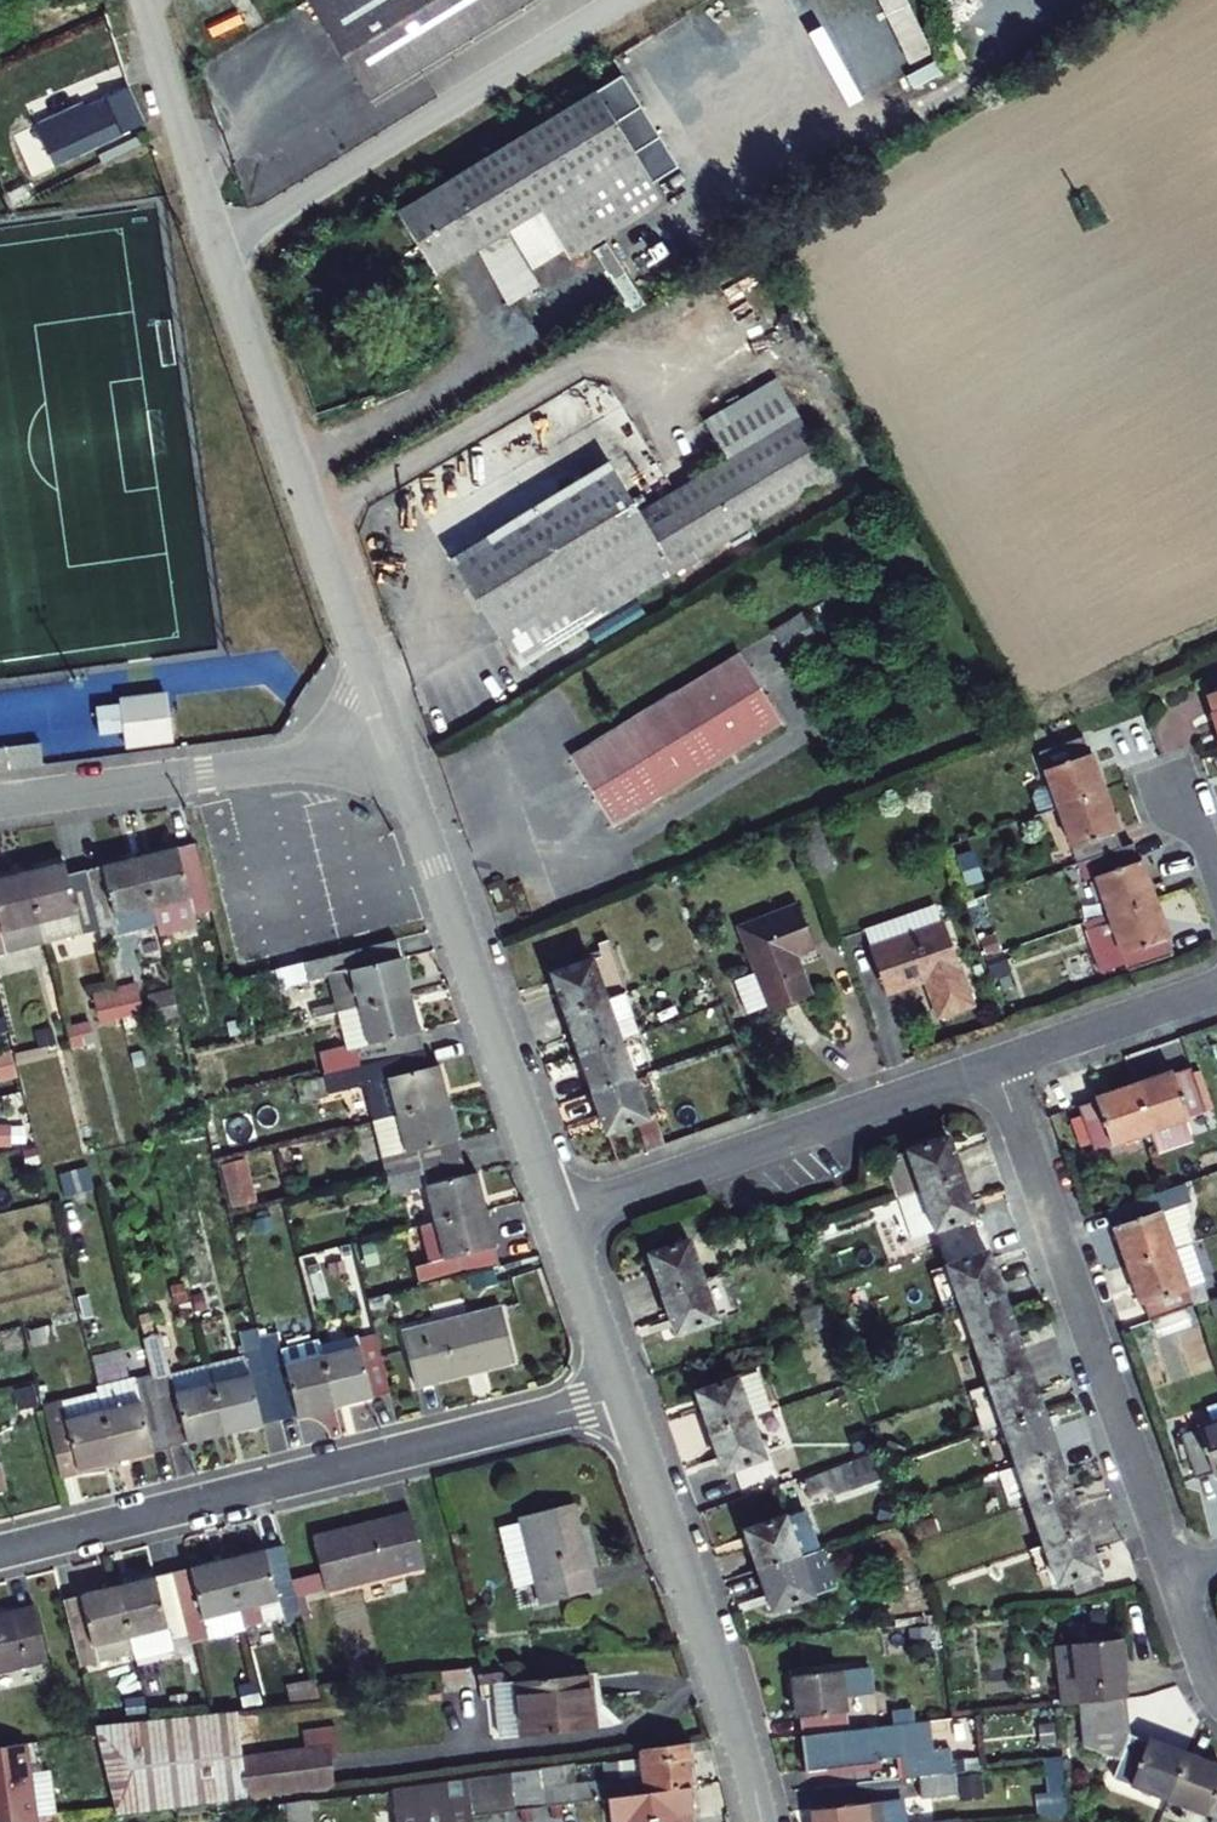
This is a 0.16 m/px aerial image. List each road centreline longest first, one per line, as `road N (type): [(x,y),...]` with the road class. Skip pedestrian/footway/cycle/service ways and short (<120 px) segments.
road 1 (residential): [(392,746),(143,0)]
road 2 (residential): [(622,1397),(0,1556)]
road 3 (residential): [(996,1065),(1175,1578)]
road 4 (residential): [(557,1216),(392,746)]
road 5 (residential): [(557,1216),(996,1065)]
road 6 (residential): [(760,1821),(737,1732),(622,1397)]
road 7 (residential): [(392,746),(0,799)]
road 8 (residential): [(996,1065),(1216,988)]
road 9 (residential): [(622,1397),(557,1216)]
road 10 (residential): [(1175,1578),(1216,1692)]

